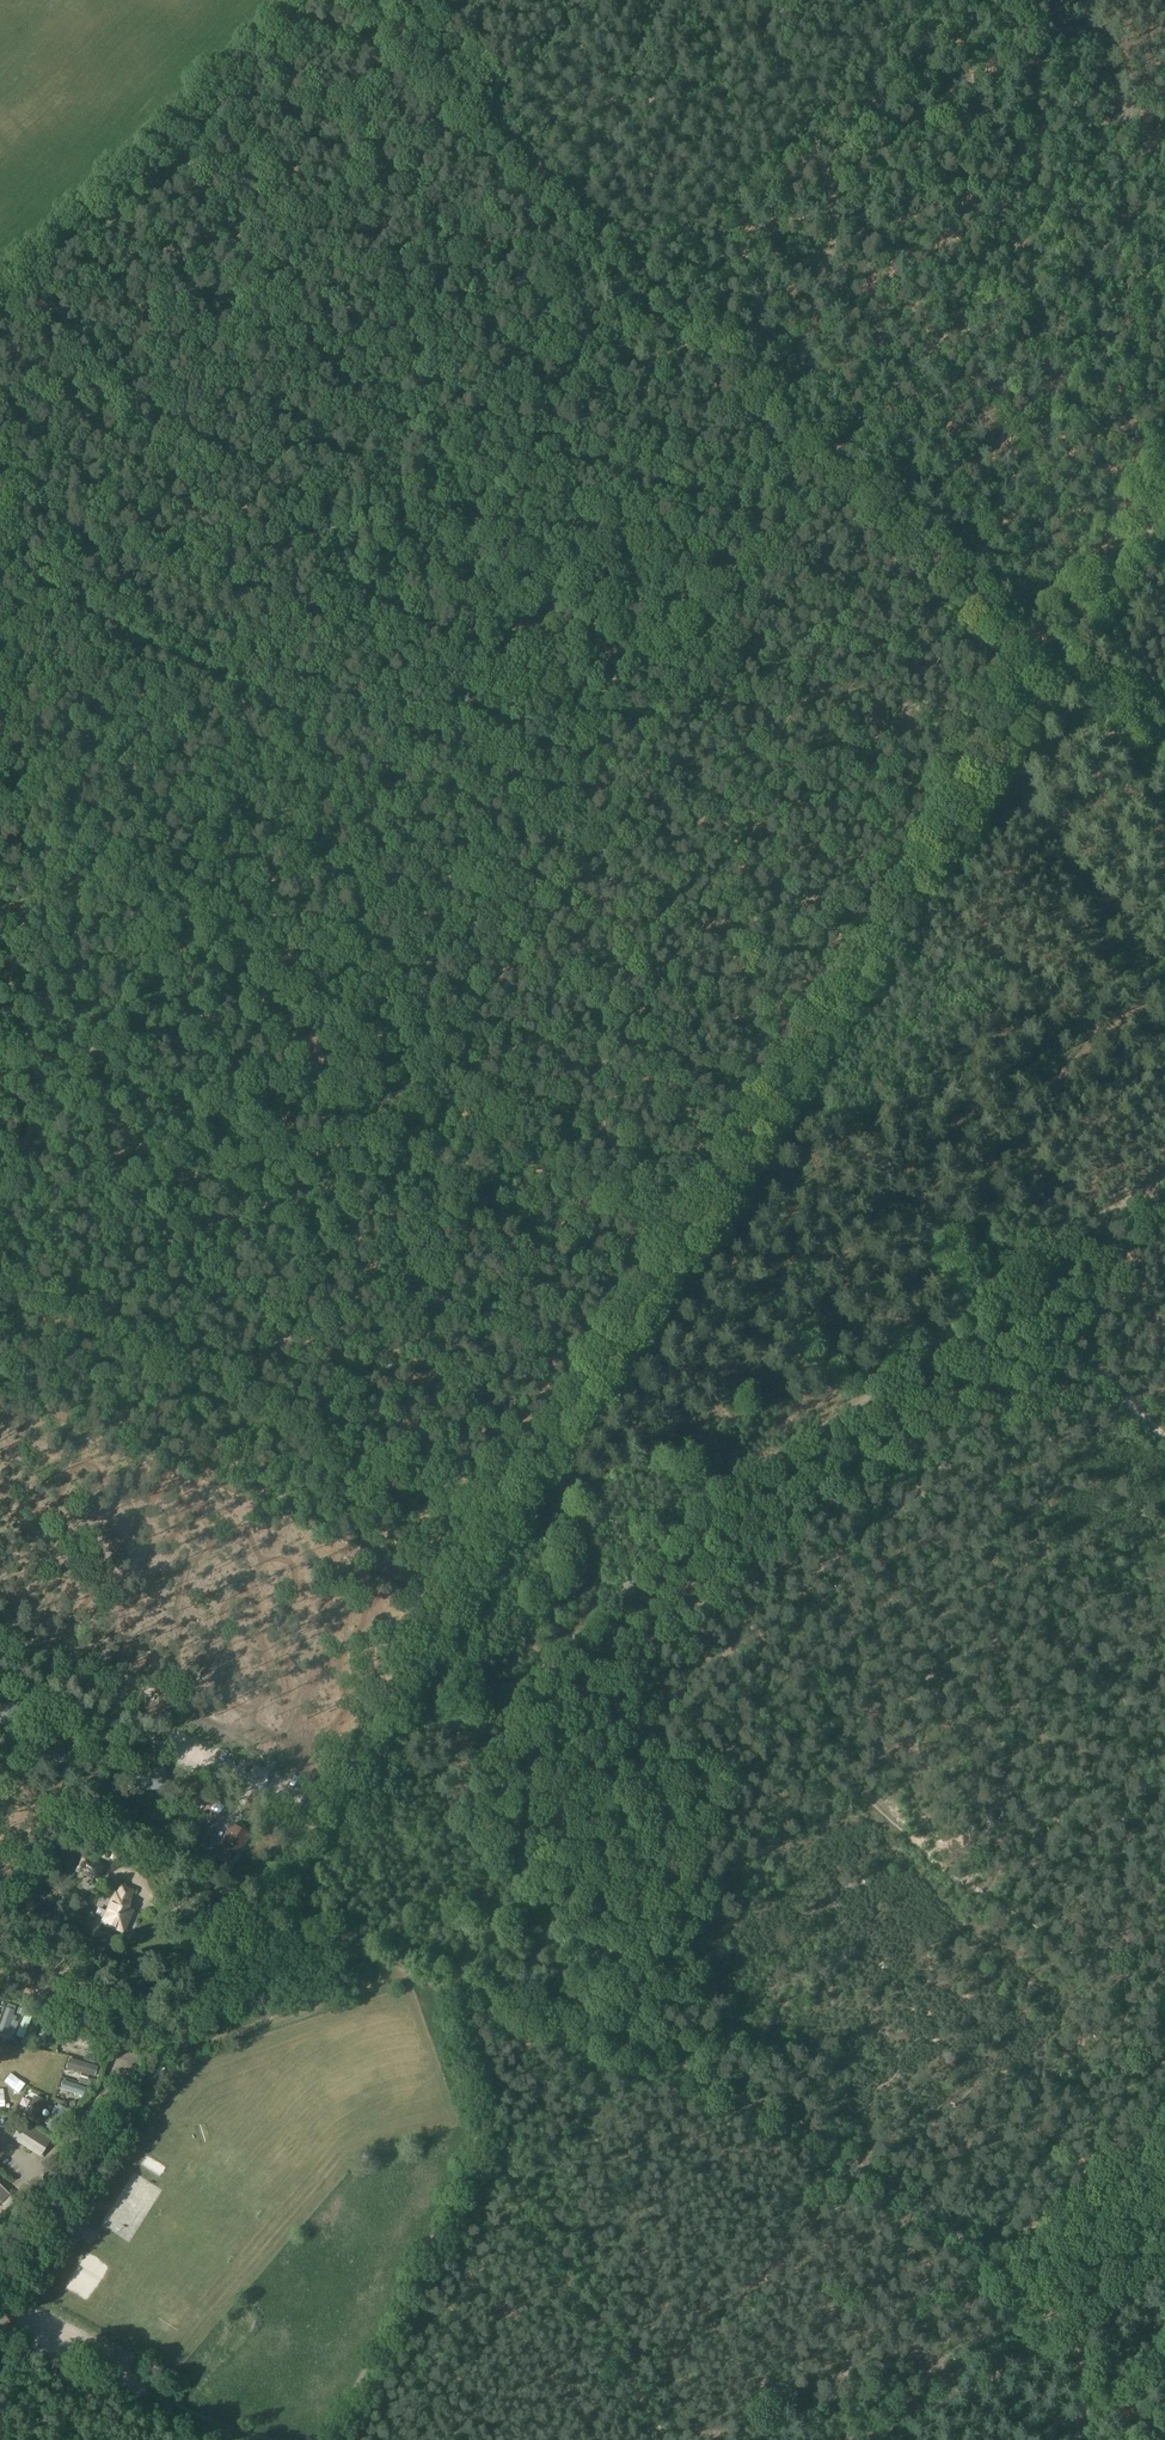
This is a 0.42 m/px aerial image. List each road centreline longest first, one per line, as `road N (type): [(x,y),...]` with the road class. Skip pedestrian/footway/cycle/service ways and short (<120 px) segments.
road 1 (track): [(331,2439),(477,2141),(445,2004),(487,1897),(481,1773),(507,1721),(565,1643),(745,1474),(852,1410),(1015,1264),(1164,1175)]
road 2 (track): [(843,2439),(1072,2340),(1014,2282),(856,2161),(776,2114),(588,2035),(251,1919)]
road 3 (track): [(1164,2010),(950,1876),(712,1662),(990,1423),(1084,1378),(1164,1304)]
road 4 (track): [(366,0),(1052,670)]
road 5 (track): [(68,567),(298,700),(871,957)]
road 6 (track): [(688,1241),(0,800)]
road 7 (unclassified): [(0,2304),(408,1676)]
road 8 (track): [(0,658),(441,75)]
road 9 (track): [(224,1386),(590,833)]
road 10 (track): [(588,2035),(614,1937),(639,1772),(681,1684),(712,1662),(626,1588)]
road 11 (track): [(1164,1437),(793,1079)]
road 12 (track): [(947,0),(660,283)]
road 13 (track): [(384,1714),(526,1681),(599,1676),(773,1713)]
road 14 (track): [(665,2439),(489,2146),(477,2141)]
road 15 (track): [(0,1191),(176,914)]
road 16 (track): [(914,1190),(998,1132),(1100,1035),(1164,994)]
road 17 (track): [(995,0),(1164,164)]
road 18 (track): [(158,1743),(0,1673)]
road 19 (track): [(595,0),(480,112)]
road 20 (track): [(1164,741),(1052,670)]

